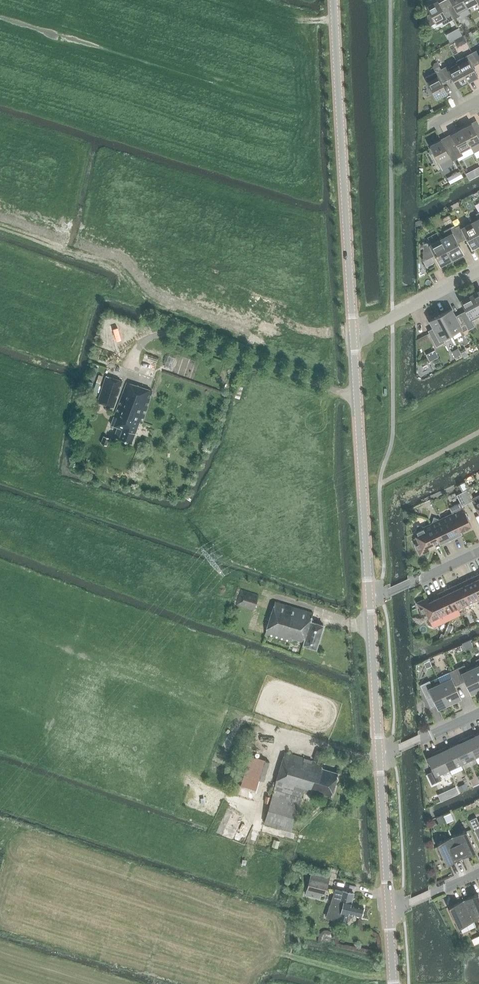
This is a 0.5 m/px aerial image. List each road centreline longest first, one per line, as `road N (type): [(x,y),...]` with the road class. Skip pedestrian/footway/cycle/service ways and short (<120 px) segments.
road 1 (secondary): [(353,335),(335,0)]
road 2 (secondary): [(371,598),(353,335)]
road 3 (track): [(357,399),(174,335),(141,344),(127,373)]
road 4 (secondary): [(380,755),(371,598)]
road 5 (secondary): [(389,909),(380,755)]
road 6 (residential): [(353,335),(478,271)]

